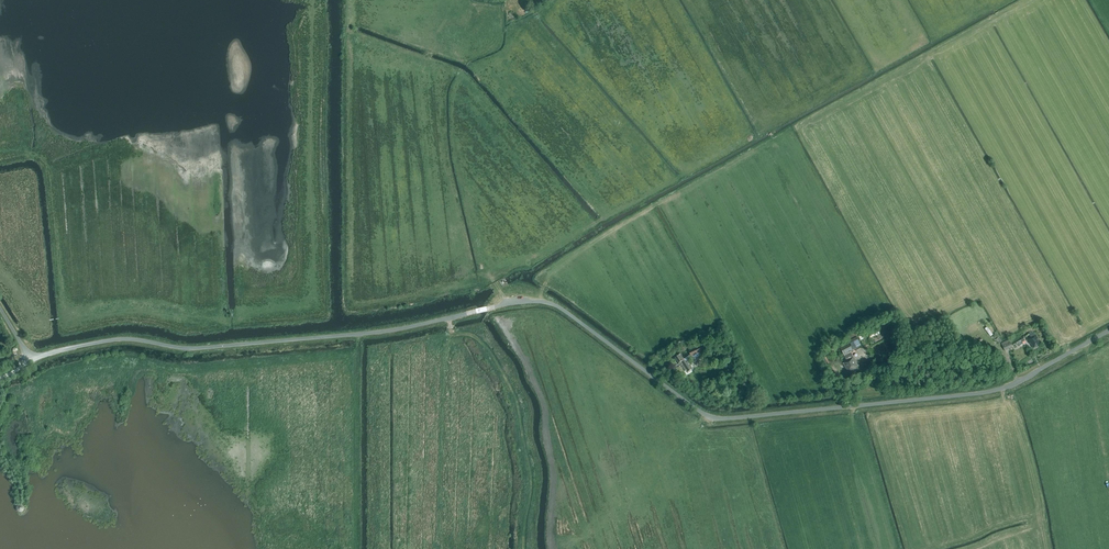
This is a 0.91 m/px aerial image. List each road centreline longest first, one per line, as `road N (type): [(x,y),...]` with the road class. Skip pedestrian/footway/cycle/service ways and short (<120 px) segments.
road 1 (unclassified): [(0,308),(31,360),(110,341),(188,351),(365,334),(535,301),(559,309),(719,419),(982,395),(1108,332)]

